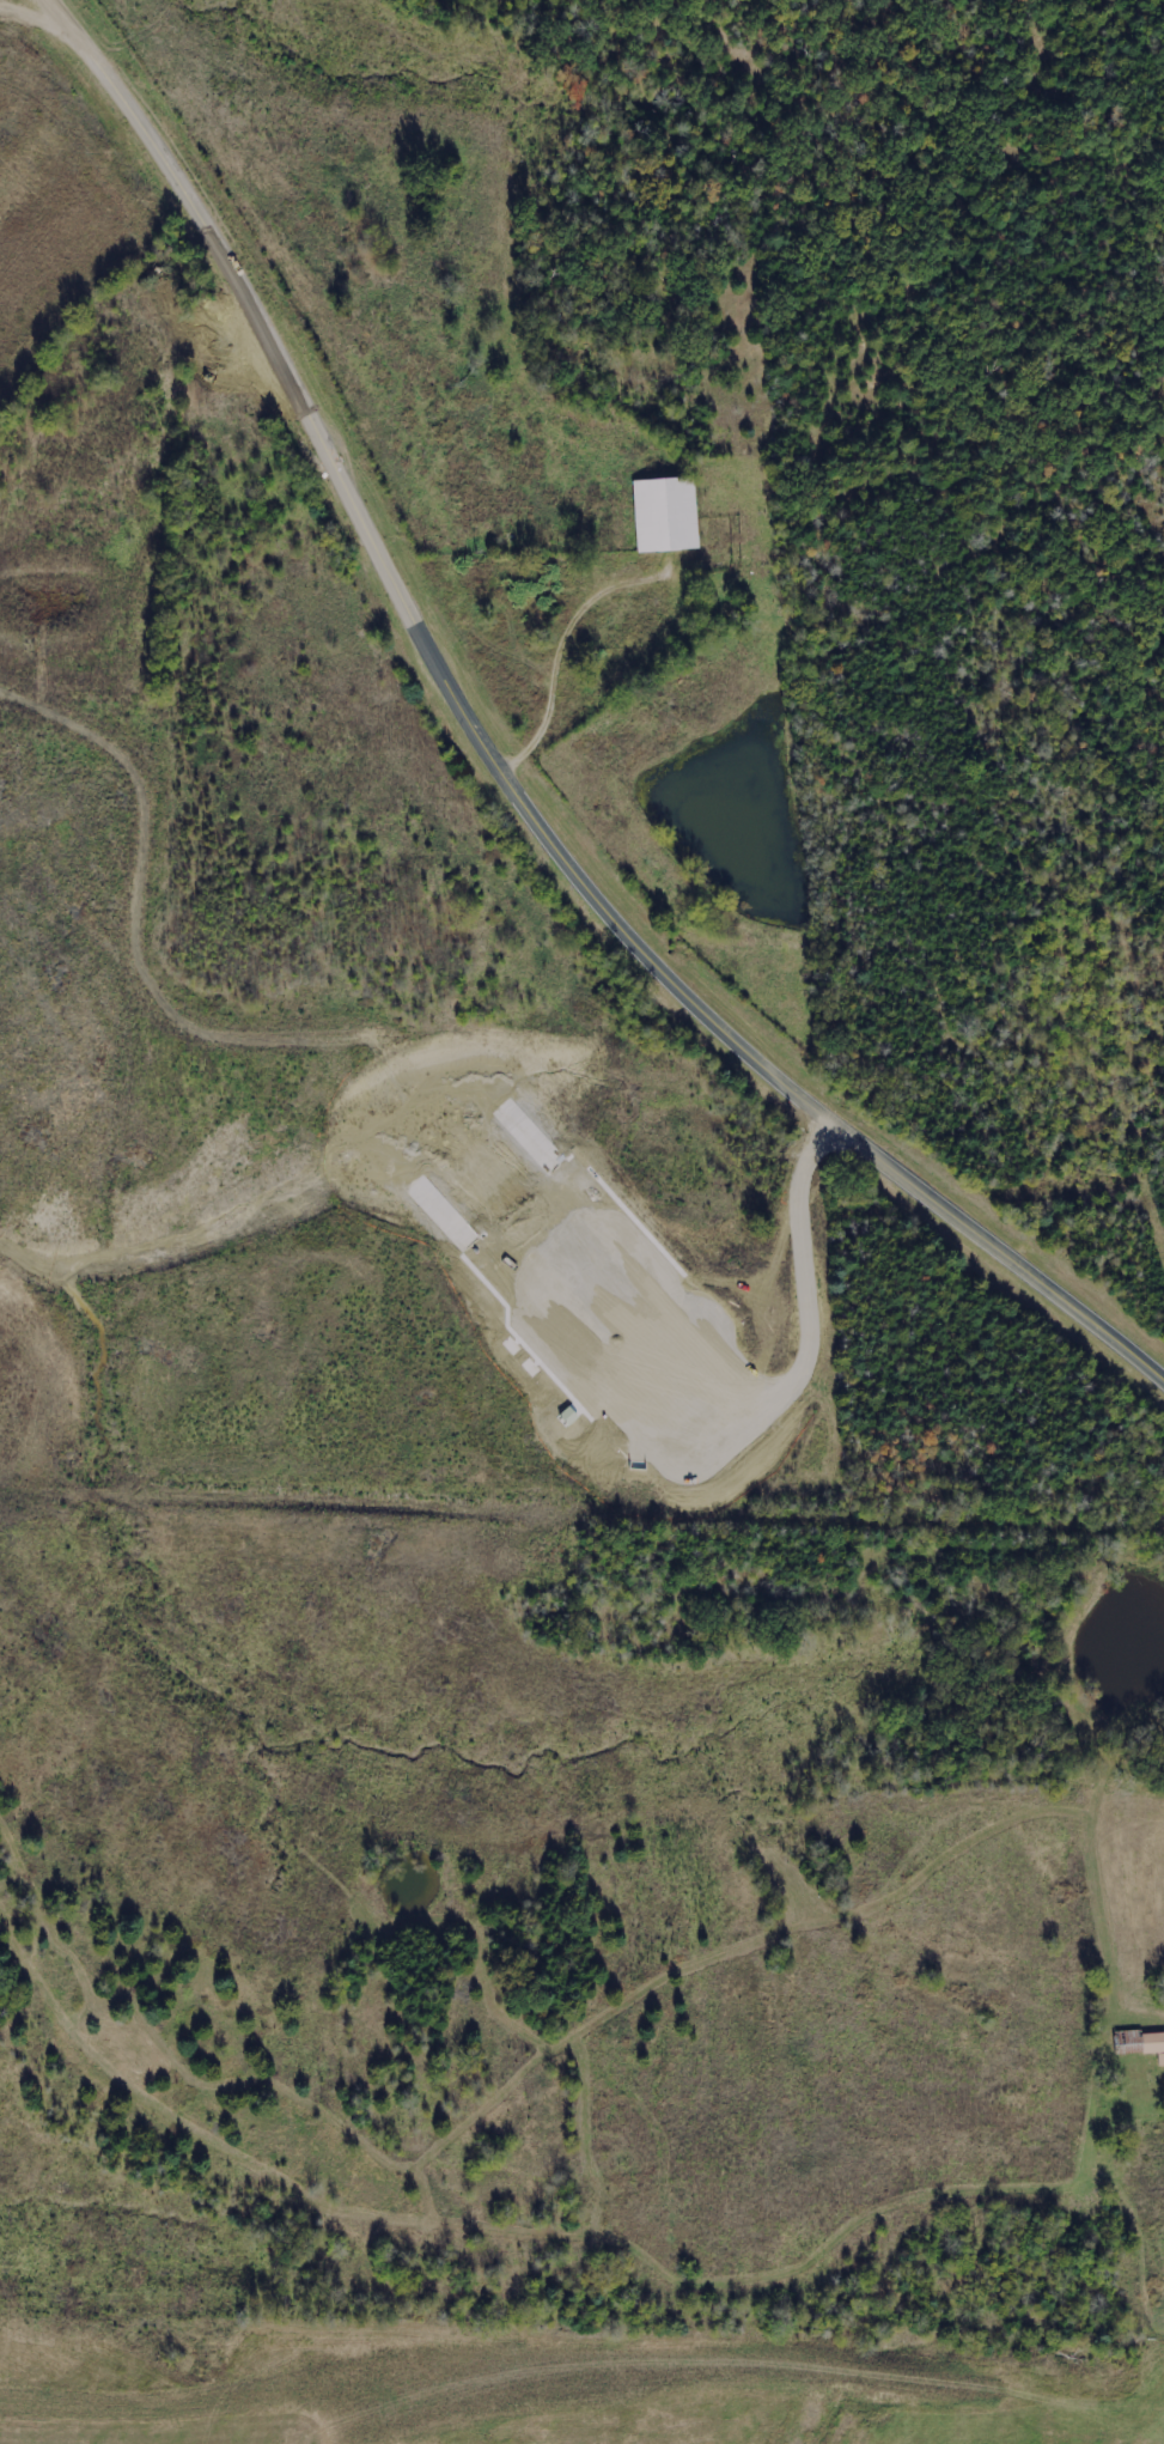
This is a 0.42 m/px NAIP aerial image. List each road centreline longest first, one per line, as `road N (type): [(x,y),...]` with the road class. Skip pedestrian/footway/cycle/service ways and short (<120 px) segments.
road 1 (residential): [(1163,1382),(830,1125),(687,1001),(601,906),(453,701),(309,417)]
road 2 (residential): [(227,342),(239,303),(196,212),(49,0)]

